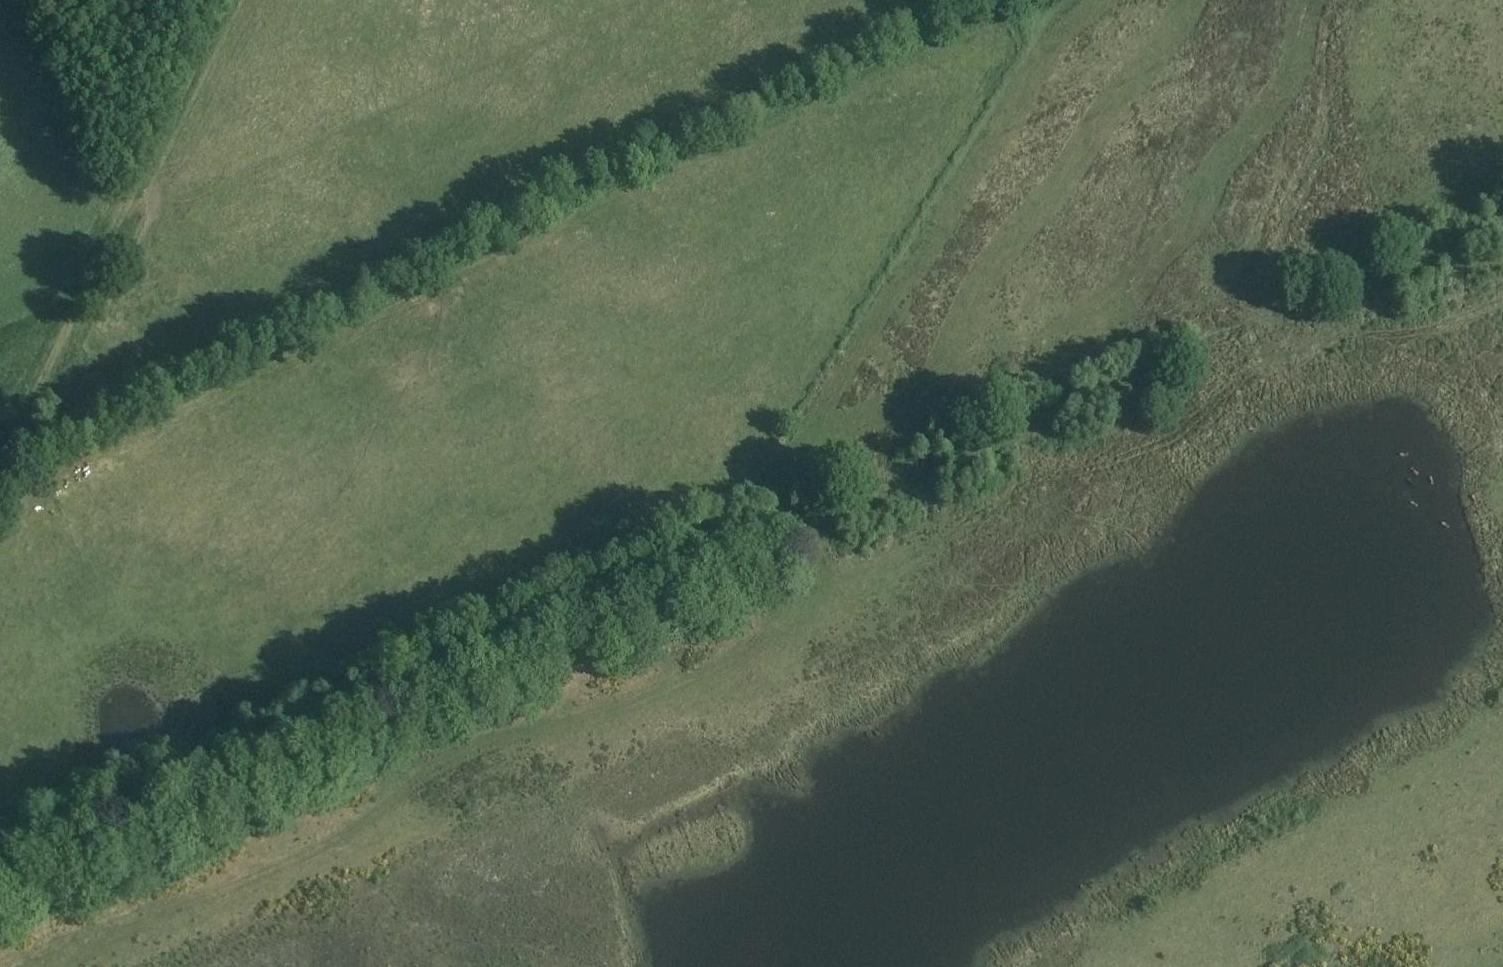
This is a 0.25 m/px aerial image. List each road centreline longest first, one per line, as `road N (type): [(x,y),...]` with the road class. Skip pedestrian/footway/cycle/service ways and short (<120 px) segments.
road 1 (track): [(212,0),(0,455)]

